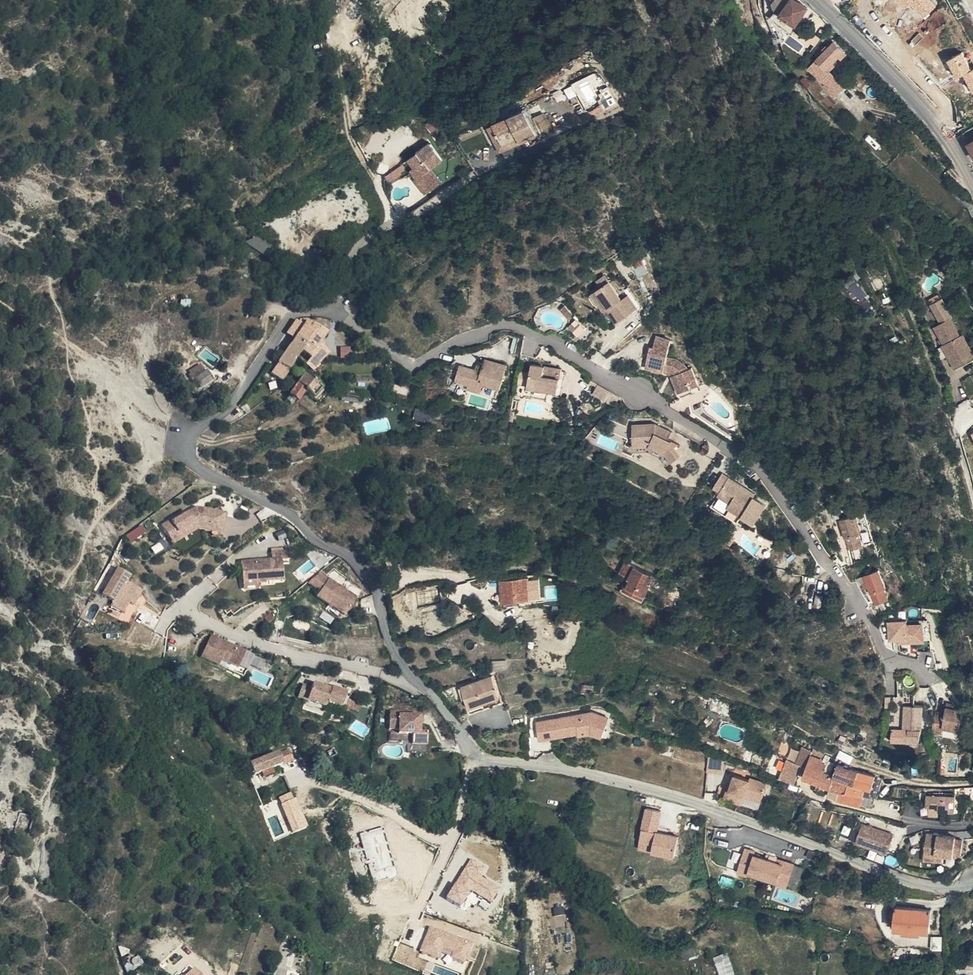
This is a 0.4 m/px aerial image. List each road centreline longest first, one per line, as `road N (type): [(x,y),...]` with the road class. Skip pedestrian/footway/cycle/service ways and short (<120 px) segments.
road 1 (residential): [(412,676),(396,654),(378,592),(355,561),(290,513),(193,460),(188,444),(237,397),(304,310),(338,314),(415,364),(463,336),(523,326),(639,392),(764,471),(890,658)]
road 2 (residential): [(972,883),(924,884),(586,770),(493,763),(474,753),(412,676)]
road 3 (residential): [(412,676),(337,663),(198,615),(190,605),(212,580)]
road 4 (tertiary): [(972,179),(930,113),(819,0)]
road 5 (track): [(378,185),(348,130),(342,36),(355,0)]

